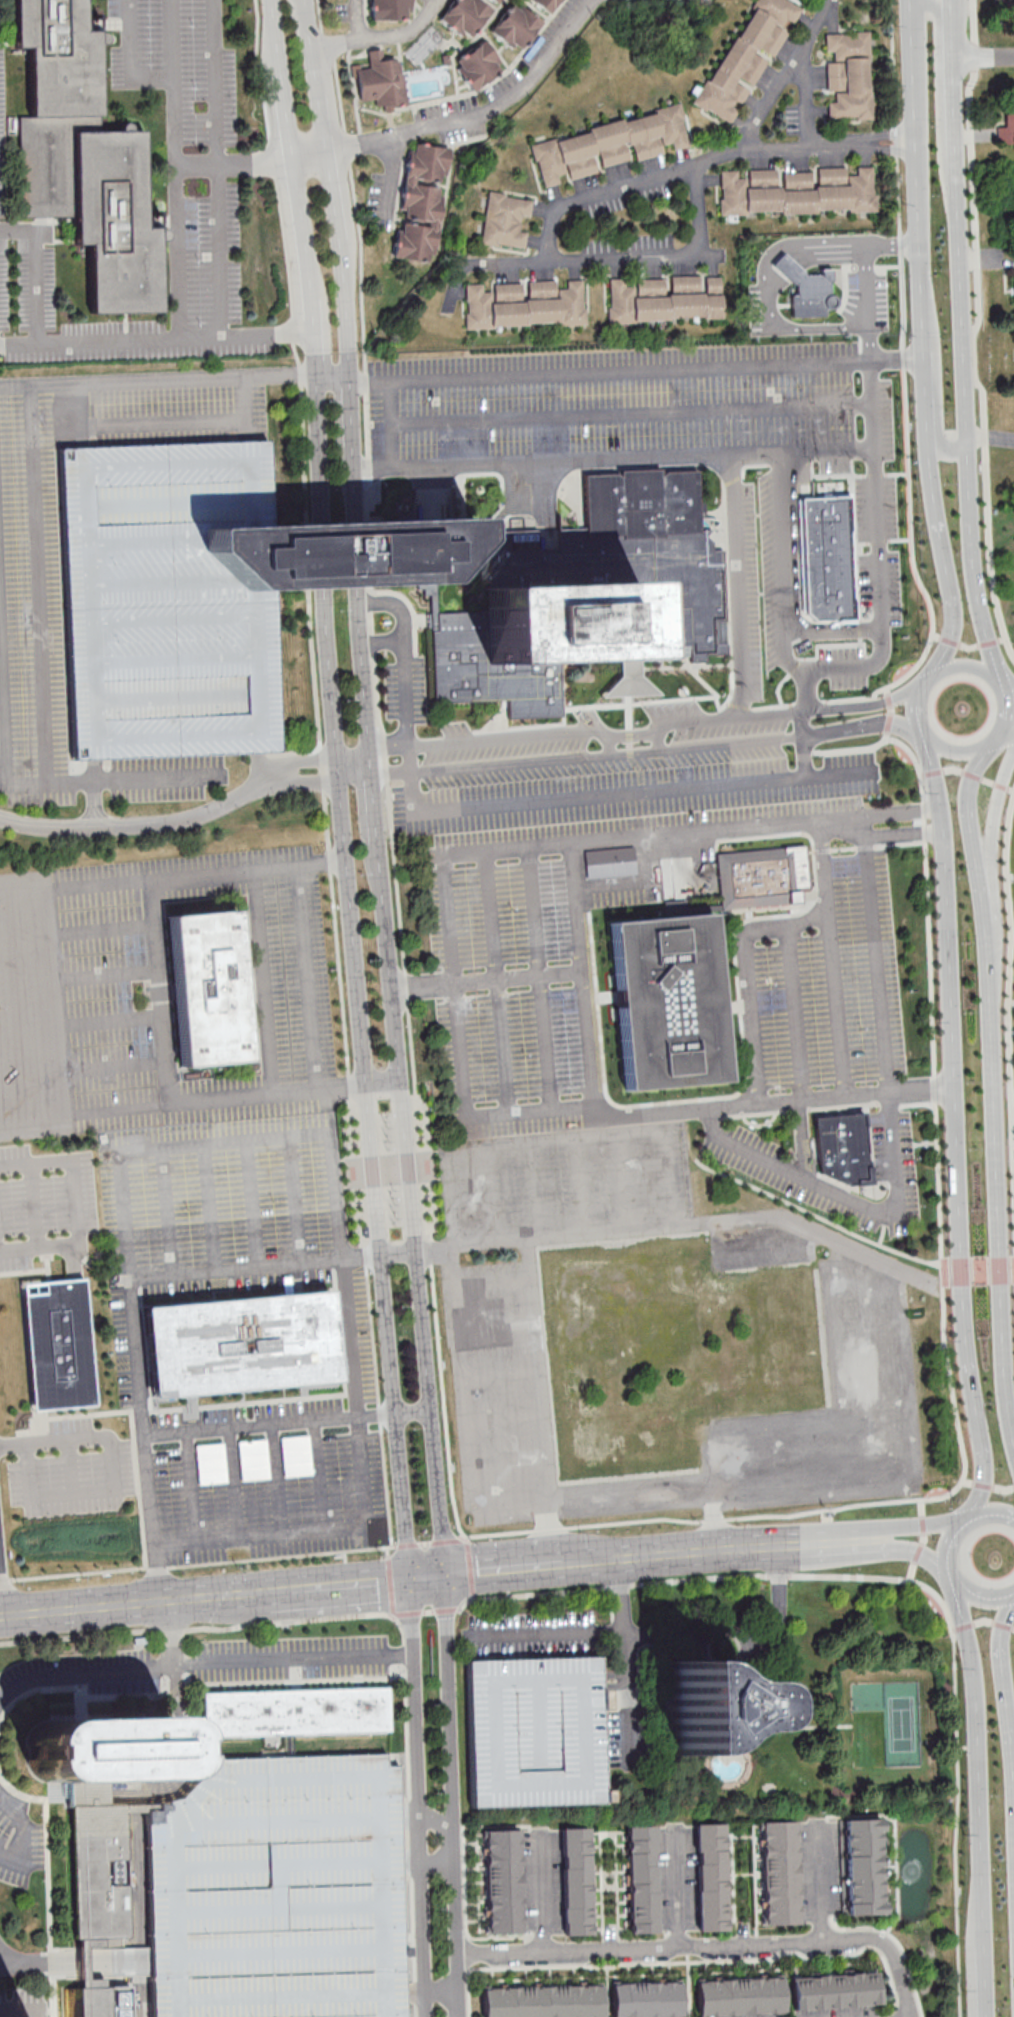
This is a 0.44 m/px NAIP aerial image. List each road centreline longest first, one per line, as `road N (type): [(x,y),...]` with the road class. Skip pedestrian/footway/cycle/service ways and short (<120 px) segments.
road 1 (tertiary): [(324,586),(409,1581)]
road 2 (tertiary): [(441,1578),(361,585)]
road 3 (secondary): [(924,741),(938,781),(972,1339)]
road 4 (secondary): [(1013,1448),(979,876)]
road 5 (tertiary): [(358,520),(340,235),(298,0)]
road 6 (tertiary): [(272,0),(304,239),(320,521)]
road 7 (residential): [(458,1955),(871,1938),(895,1959),(910,2016)]
road 8 (residential): [(921,144),(740,155),(676,173),(593,201),(550,226),(545,263)]
road 9 (tertiary): [(441,1578),(808,1544)]
road 10 (residential): [(695,167),(701,234),(689,254),(479,264),(458,271),(443,314)]
road 11 (secondary): [(914,0),(928,361)]
road 12 (residential): [(292,155),(464,122),(508,101),(598,0)]
road 13 (secondary): [(958,1595),(976,1723),(983,1939)]
road 14 (secondary): [(968,452),(954,158)]
road 15 (tertiary): [(156,1603),(409,1581)]
road 16 (secondary): [(1013,1929),(1004,1691)]
road 17 (secondary): [(994,670),(969,531),(968,452)]
road 18 (secondary): [(972,1339),(986,1469),(976,1517)]
road 19 (residential): [(740,155),(794,75),(829,0)]
road 20 (tertiary): [(0,1618),(156,1603)]
road 21 (tertiary): [(962,1526),(837,1533),(808,1544)]
road 22 (residential): [(311,46),(408,32),(443,0)]
road 23 (tertiary): [(808,1544),(838,1554),(917,1551),(946,1564)]
road 24 (secondary): [(979,876),(1013,747)]

